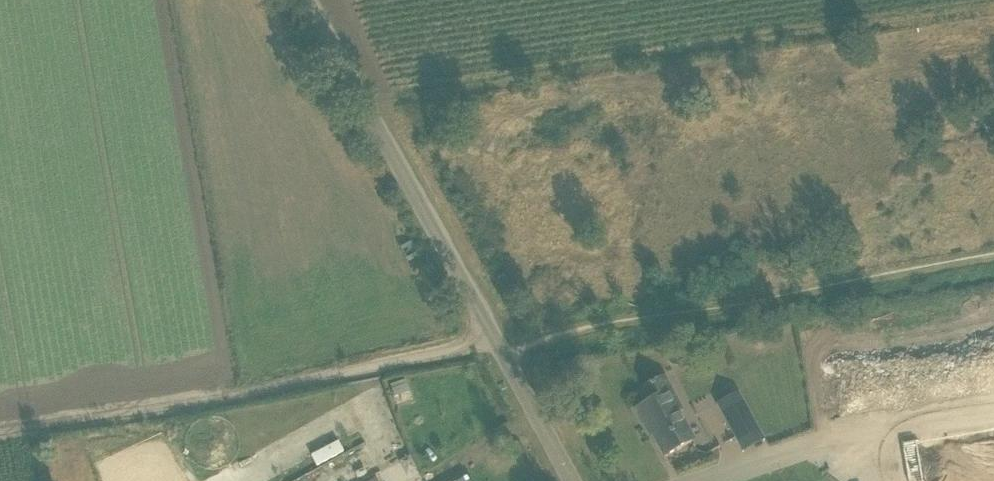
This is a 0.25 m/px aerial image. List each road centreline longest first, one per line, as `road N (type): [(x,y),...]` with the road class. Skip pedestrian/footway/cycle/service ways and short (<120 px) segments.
road 1 (track): [(993,260),(0,443)]
road 2 (unclassified): [(571,480),(308,0)]

